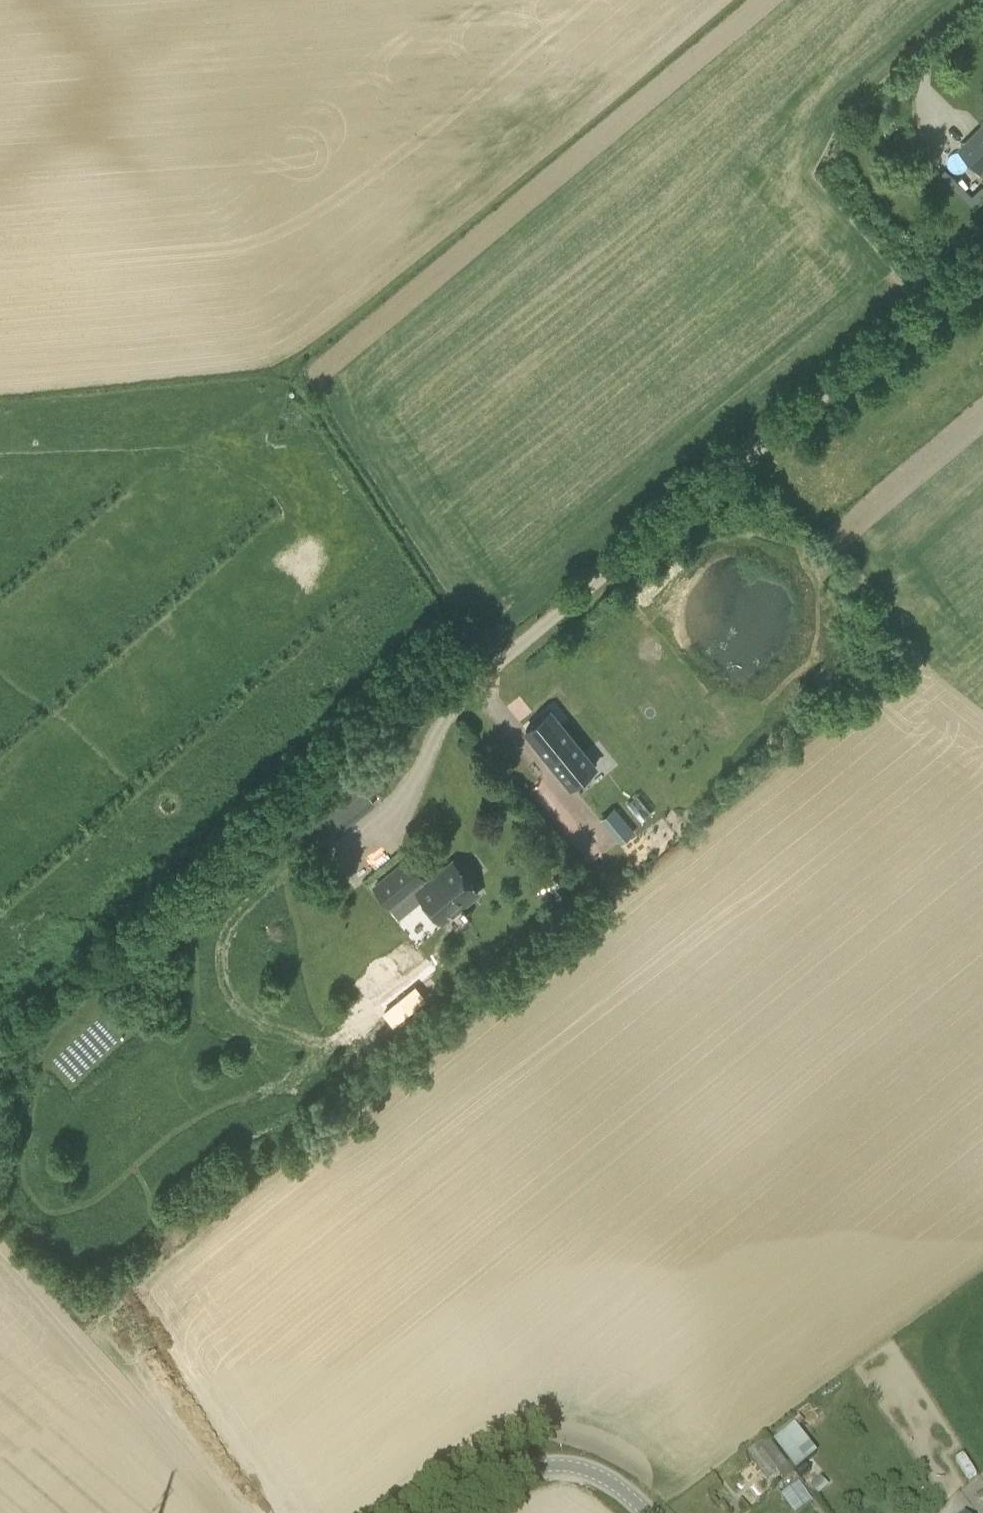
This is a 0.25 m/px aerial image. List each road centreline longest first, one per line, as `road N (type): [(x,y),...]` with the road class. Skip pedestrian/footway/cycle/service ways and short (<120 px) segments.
road 1 (unclassified): [(646,1512),(600,1476),(552,1464),(512,1477),(460,1512)]

